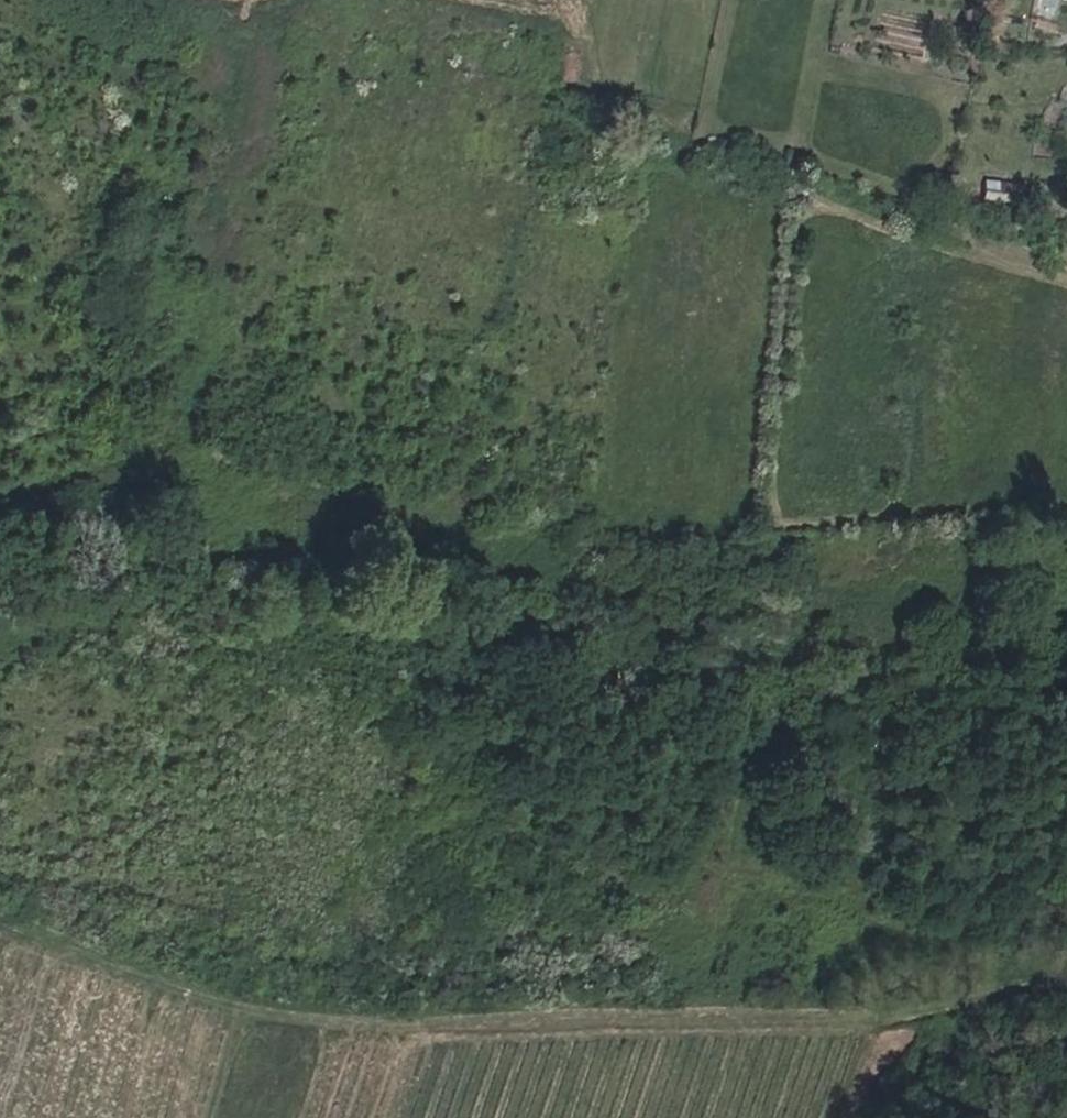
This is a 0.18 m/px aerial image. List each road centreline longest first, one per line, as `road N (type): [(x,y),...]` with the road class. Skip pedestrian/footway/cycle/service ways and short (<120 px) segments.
road 1 (track): [(1066,982),(947,1009),(856,1010),(246,989),(0,908)]

